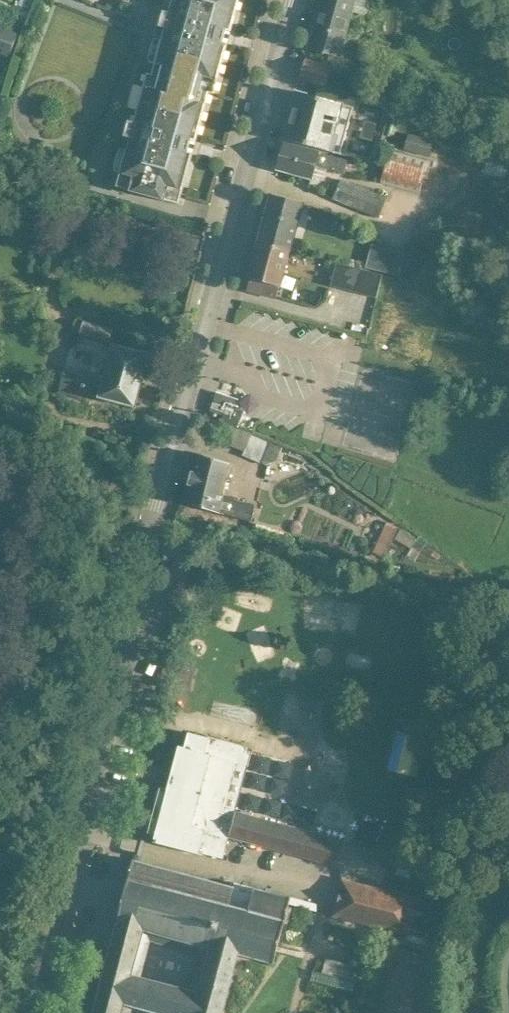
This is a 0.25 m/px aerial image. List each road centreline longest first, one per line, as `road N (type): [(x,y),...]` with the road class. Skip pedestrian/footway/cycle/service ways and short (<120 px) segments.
road 1 (tertiary): [(293,0),(27,1012)]

